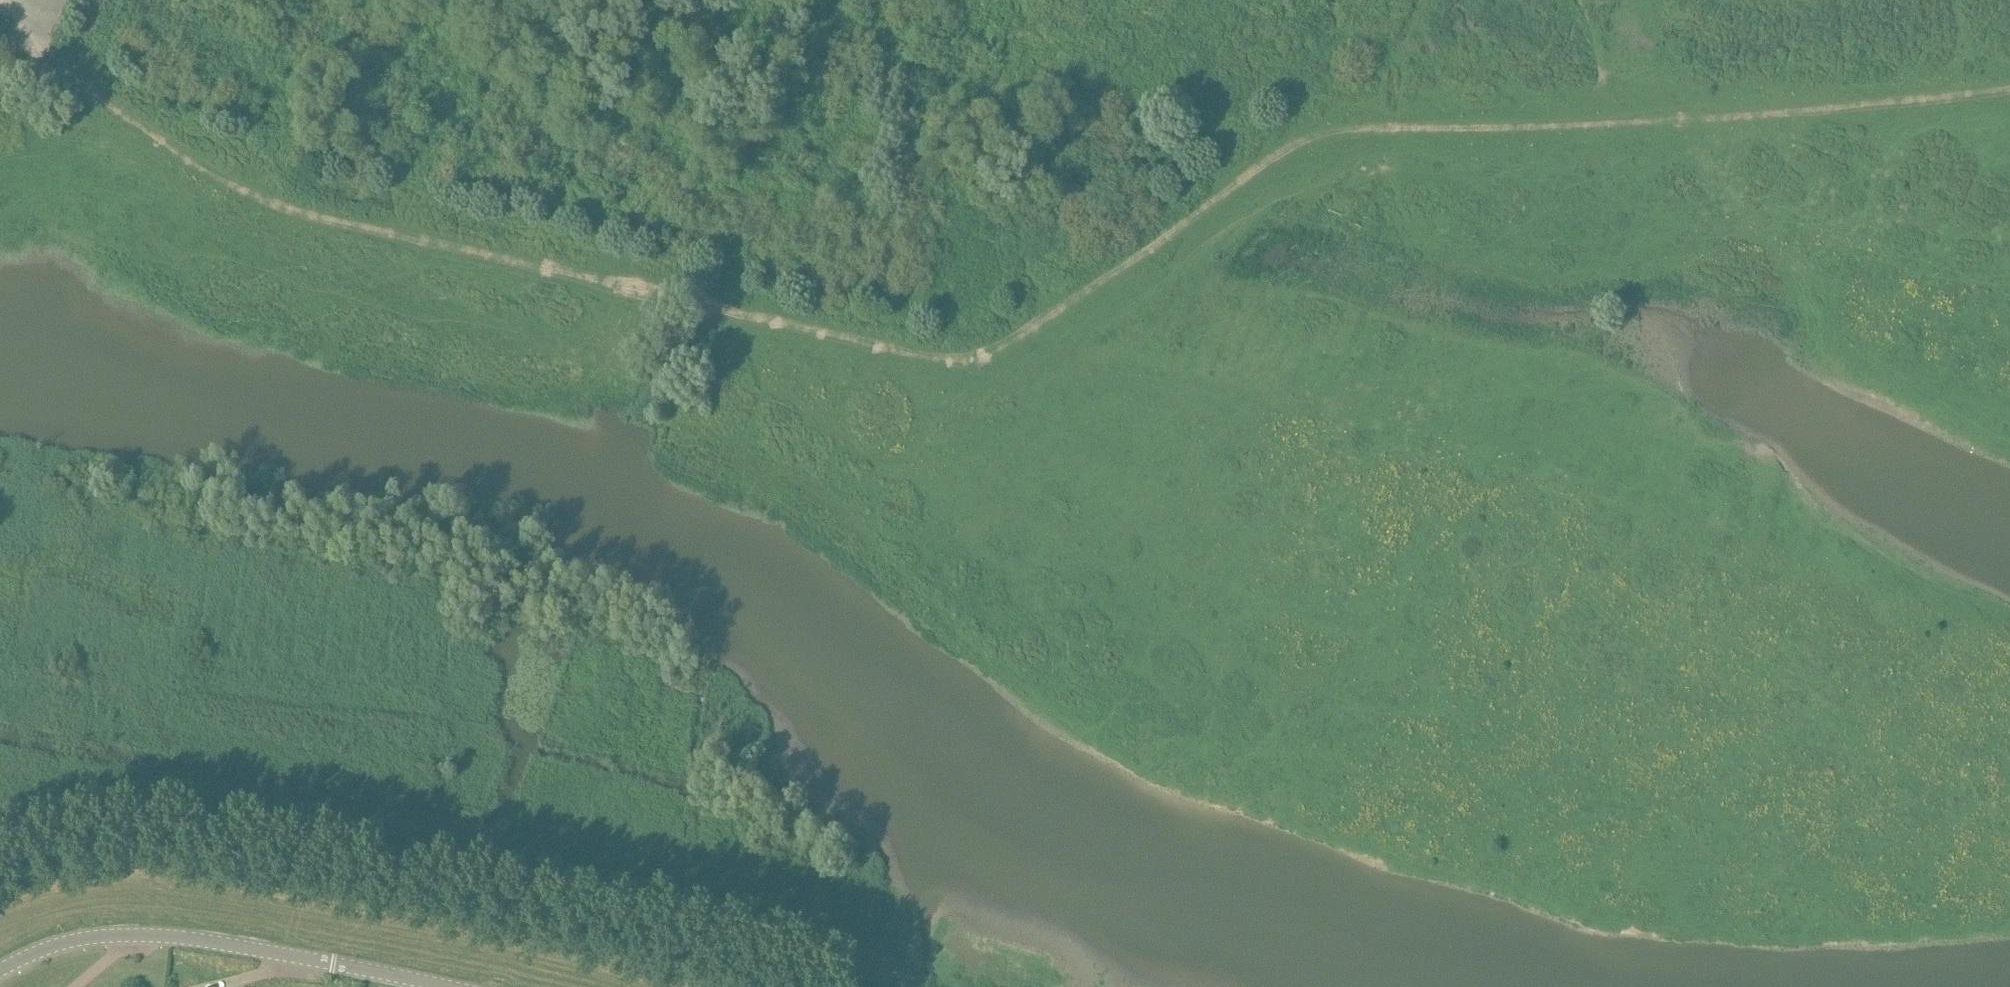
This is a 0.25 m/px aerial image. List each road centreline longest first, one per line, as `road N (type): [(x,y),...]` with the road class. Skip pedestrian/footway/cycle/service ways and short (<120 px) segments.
road 1 (unclassified): [(0,971),(71,942),(160,937),(443,986)]

